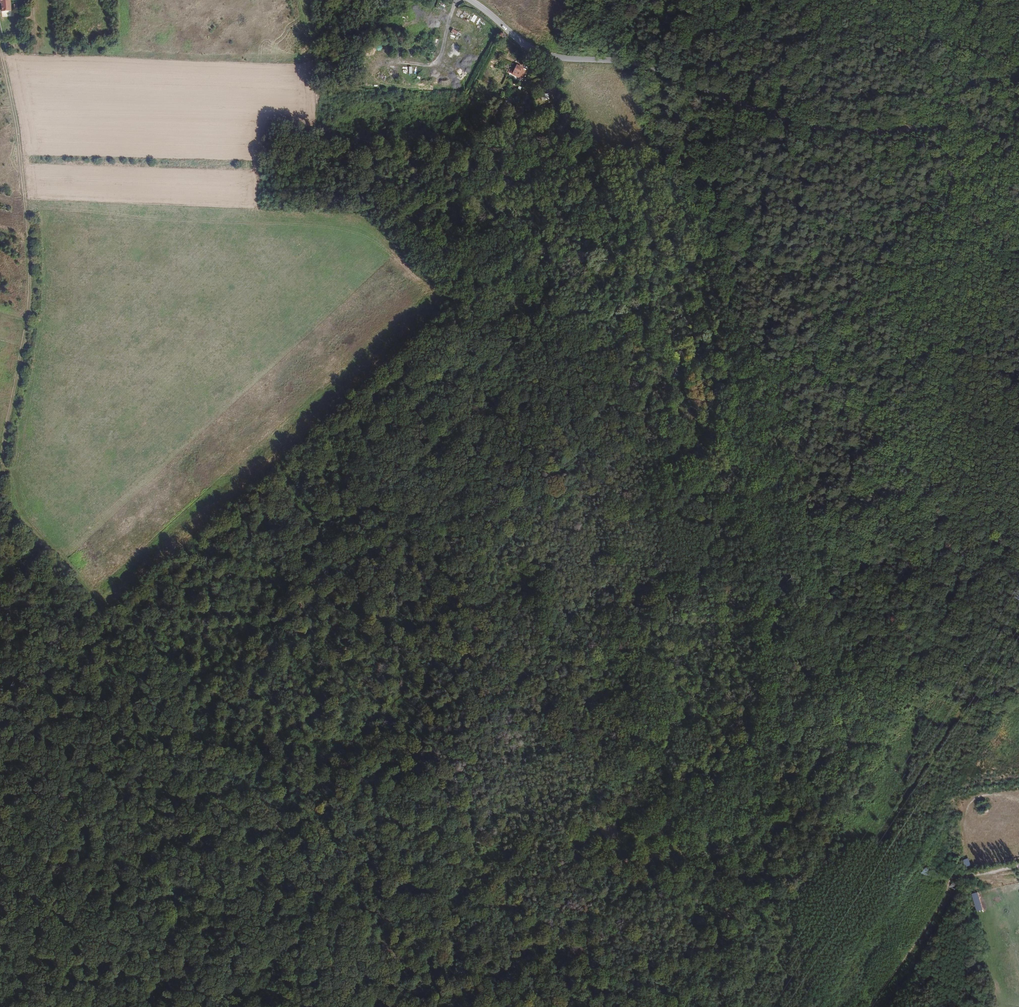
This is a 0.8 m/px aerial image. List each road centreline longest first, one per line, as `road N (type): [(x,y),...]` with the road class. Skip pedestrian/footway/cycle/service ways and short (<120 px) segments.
road 1 (tertiary): [(470,0),(534,50),(637,65),(779,120),(1018,141)]
road 2 (track): [(0,464),(30,304),(19,130),(0,44)]

